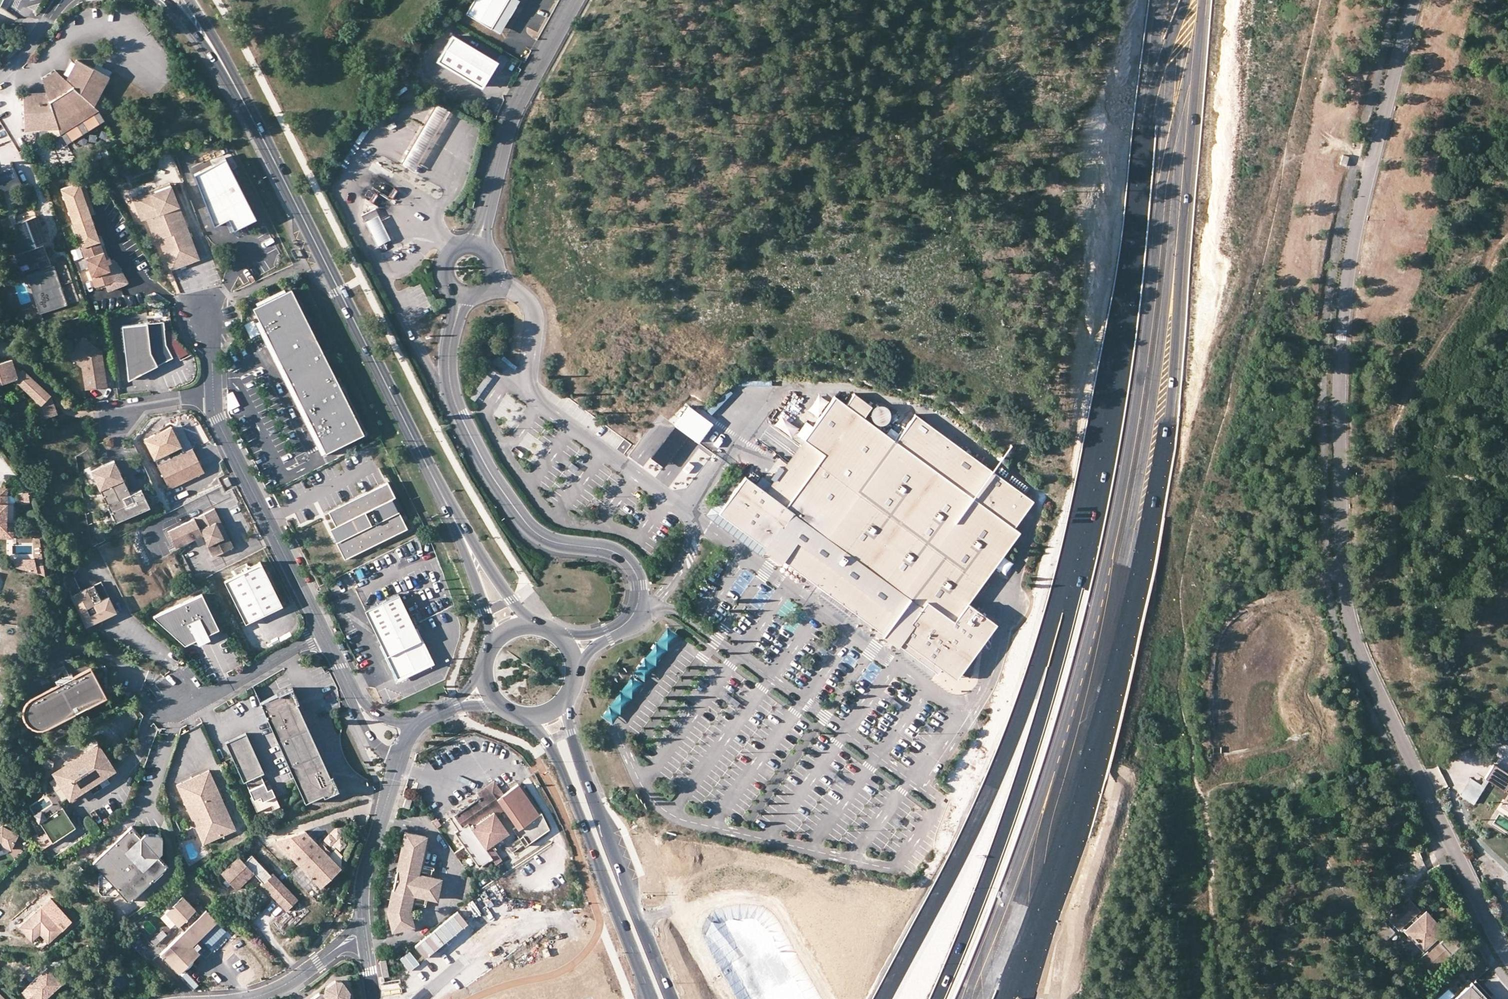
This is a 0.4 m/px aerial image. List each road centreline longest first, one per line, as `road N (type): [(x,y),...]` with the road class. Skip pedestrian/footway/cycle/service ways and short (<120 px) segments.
road 1 (track): [(1225,998),(1205,799),(1180,686),(1186,593),(1321,0)]
road 2 (primary): [(1180,19),(1158,301),(1131,489),(1062,763),(973,998)]
road 3 (tertiary): [(1507,955),(1364,660),(1345,588),(1345,305),(1418,0)]
road 4 (primary): [(1133,293),(1036,675),(973,829),(886,998)]
road 5 (primary): [(1133,293),(1065,637),(1019,792),(940,998)]
road 6 (primary): [(1174,299),(1163,423),(1127,625),(1056,870)]
road 7 (secondary): [(441,494),(233,83)]
road 8 (tertiary): [(635,611),(636,578),(621,556),(544,538),(483,460),(449,378),(463,295)]
road 9 (secondary): [(671,998),(578,751),(570,687)]
road 10 (secondary): [(527,715),(577,793),(654,998)]
road 11 (primary): [(1174,299),(1199,0)]
road 12 (primary): [(1165,0),(1133,293)]
road 13 (tertiary): [(574,0),(510,120),(477,245)]
road 14 (residential): [(324,634),(210,398)]
road 15 (secondary): [(542,628),(502,590),(441,494)]
road 16 (residential): [(177,699),(212,696),(324,634)]
road 17 (secondary): [(441,494),(491,647)]
road 18 (primary): [(1007,998),(1056,870)]
road 19 (primary): [(1056,870),(1029,998)]
road 20 (residential): [(257,996),(295,979),(336,945),(365,938)]
road 21 (residential): [(381,819),(362,886),(365,938)]

